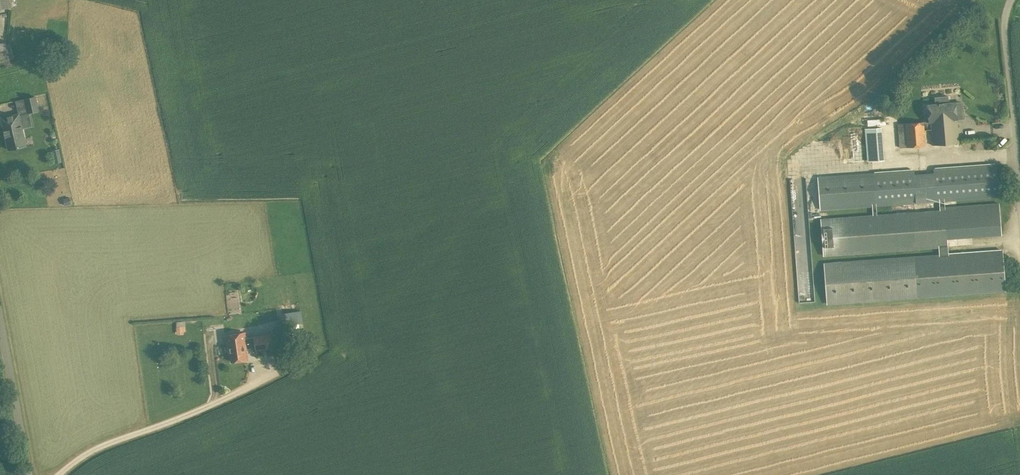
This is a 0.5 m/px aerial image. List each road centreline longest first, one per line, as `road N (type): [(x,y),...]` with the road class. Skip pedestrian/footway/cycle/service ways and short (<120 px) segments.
road 1 (unclassified): [(1019,214),(1003,41),(1011,0)]
road 2 (unclassified): [(28,474),(0,324)]

